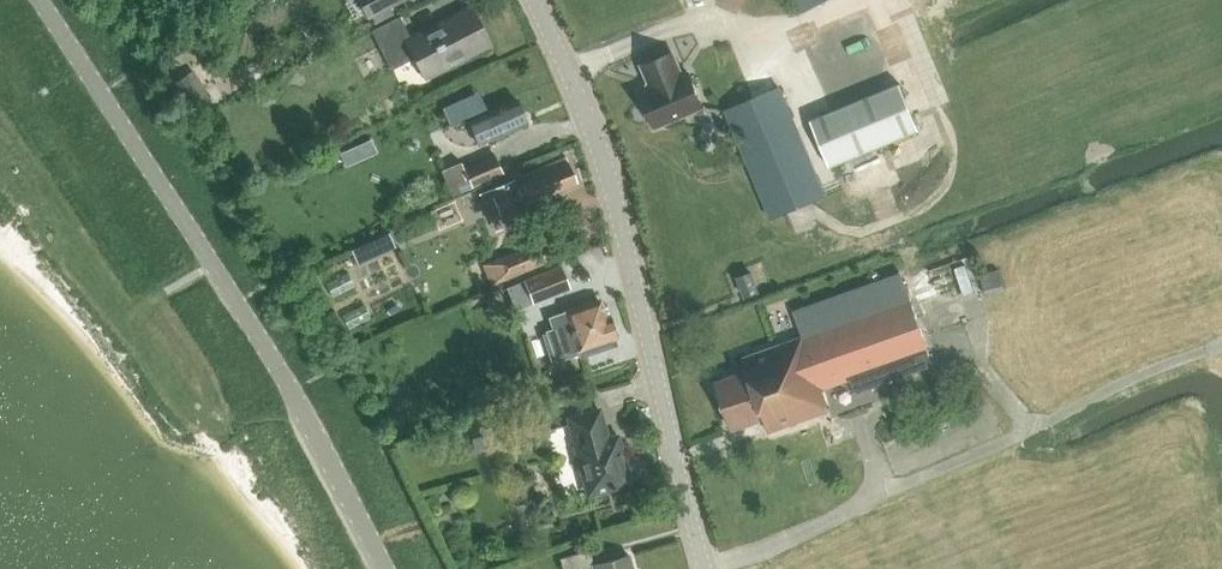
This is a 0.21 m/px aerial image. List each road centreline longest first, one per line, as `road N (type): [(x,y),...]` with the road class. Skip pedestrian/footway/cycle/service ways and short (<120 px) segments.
road 1 (unclassified): [(37,0),(298,407),(381,568)]
road 2 (tertiary): [(705,568),(605,178),(568,64),(534,0)]

